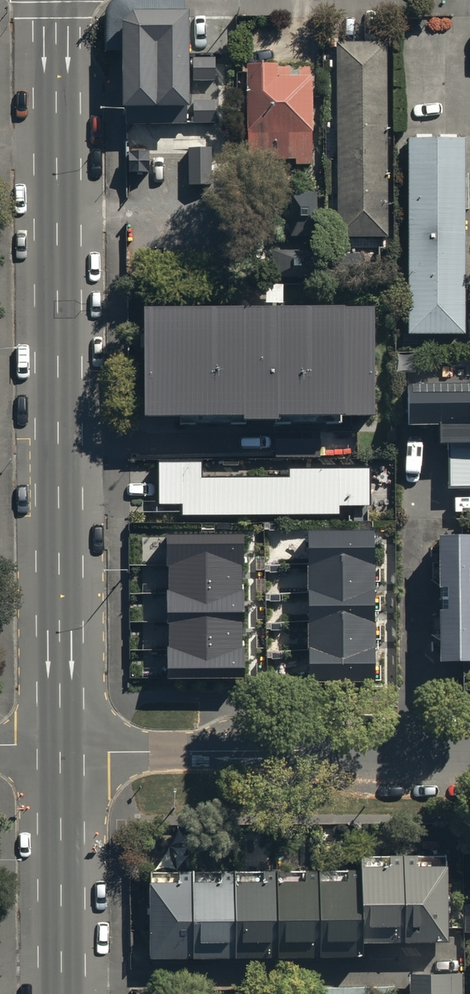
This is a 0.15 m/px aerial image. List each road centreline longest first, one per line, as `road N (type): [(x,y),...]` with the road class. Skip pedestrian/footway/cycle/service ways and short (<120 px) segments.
road 1 (secondary): [(56,0),(61,744)]
road 2 (residential): [(469,749),(61,744)]
road 3 (secondary): [(61,744),(63,993)]

